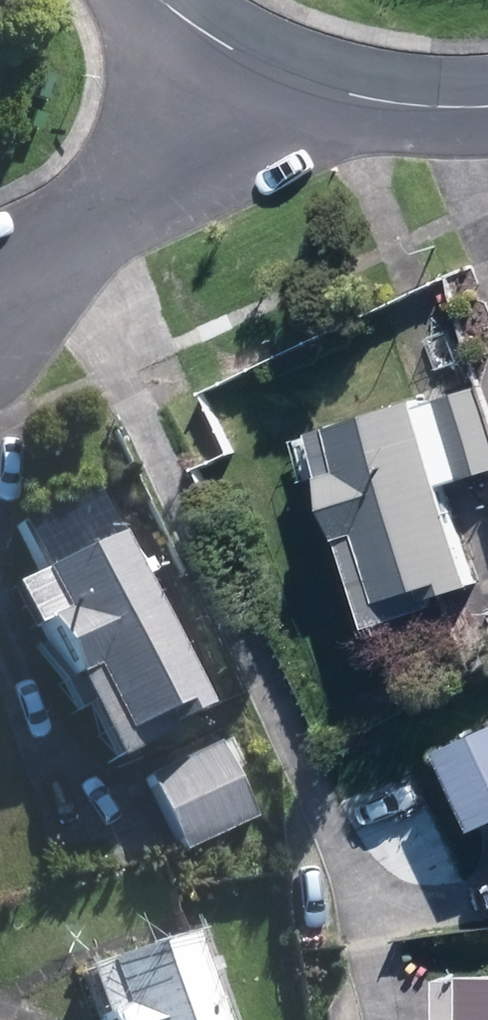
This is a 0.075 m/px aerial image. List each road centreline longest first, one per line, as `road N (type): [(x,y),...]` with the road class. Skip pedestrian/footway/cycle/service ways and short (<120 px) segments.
road 1 (residential): [(0,303),(140,197),(266,67)]
road 2 (residential): [(266,67),(386,104),(487,107)]
road 3 (residential): [(157,0),(266,67)]

